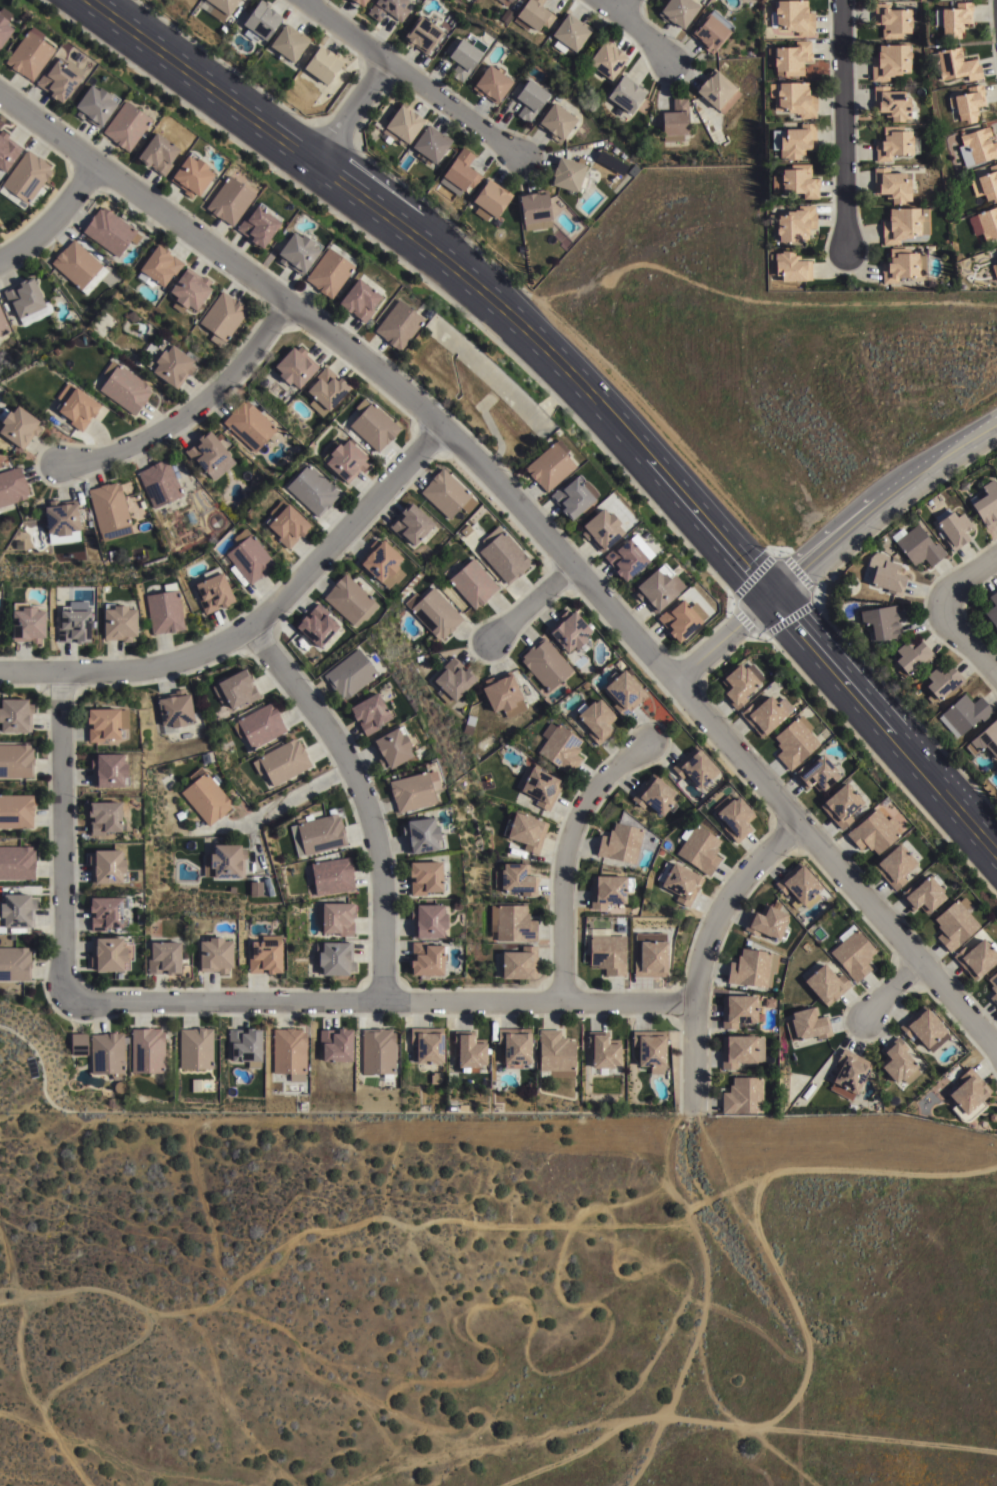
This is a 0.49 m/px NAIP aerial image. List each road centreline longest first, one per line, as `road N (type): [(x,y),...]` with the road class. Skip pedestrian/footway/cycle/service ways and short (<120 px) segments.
road 1 (residential): [(996,1050),(497,481),(345,341),(284,305),(0,95)]
road 2 (primary): [(88,0),(491,297),(772,600)]
road 3 (residential): [(690,1002),(67,1000)]
road 4 (residential): [(0,673),(153,670),(252,628),(440,428)]
road 5 (residential): [(382,1001),(381,870),(365,803),(311,707),(252,628)]
road 6 (primary): [(772,600),(996,850)]
road 7 (residential): [(61,673),(67,1000)]
road 8 (residential): [(800,827),(736,889),(706,941),(690,1002),(693,1105)]
road 9 (residential): [(284,305),(192,411),(144,439),(58,466)]
road 10 (residential): [(563,1002),(563,864),(573,828),(585,803),(645,747)]
road 11 (tertiary): [(772,600),(924,475),(996,427)]
road 12 (residential): [(520,155),(305,0)]
road 13 (residential): [(841,0),(844,249)]
road 14 (residential): [(98,166),(59,213),(0,259)]
road 15 (residential): [(314,165),(390,60)]
road 16 (residential): [(674,682),(772,600)]

